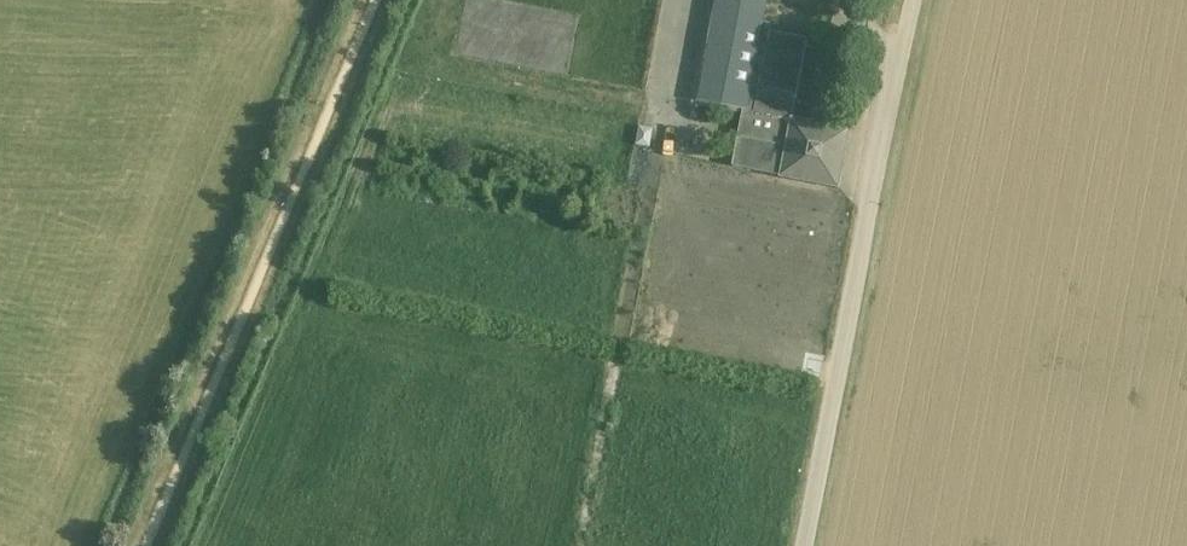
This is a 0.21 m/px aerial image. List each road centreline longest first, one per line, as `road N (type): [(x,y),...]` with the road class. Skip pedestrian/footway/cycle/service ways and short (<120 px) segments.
road 1 (unclassified): [(912,0),(801,545)]

